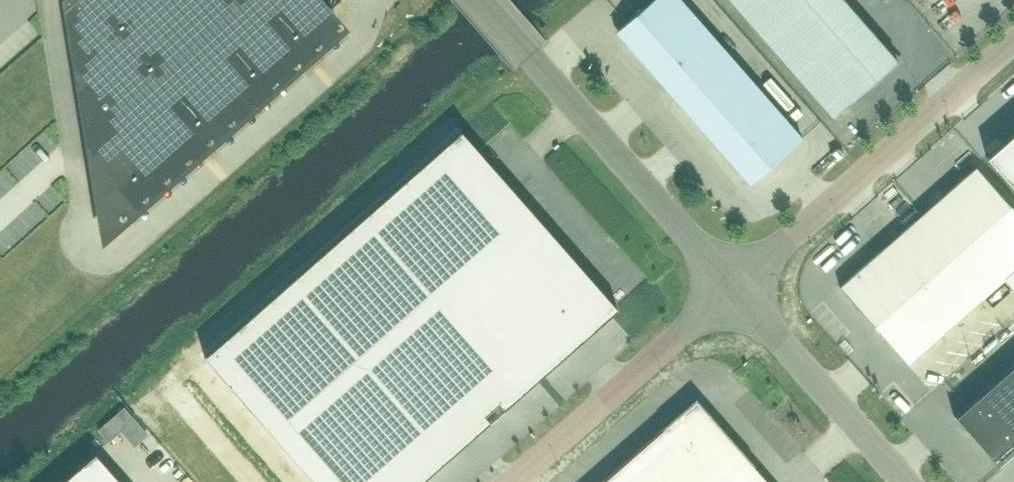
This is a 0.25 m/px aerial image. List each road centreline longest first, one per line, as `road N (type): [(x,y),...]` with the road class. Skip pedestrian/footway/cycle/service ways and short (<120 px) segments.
road 1 (unclassified): [(737,288),(481,0)]
road 2 (unclassified): [(737,288),(1013,46)]
road 3 (unclassified): [(514,481),(737,288)]
road 4 (unclassified): [(908,481),(737,288)]

